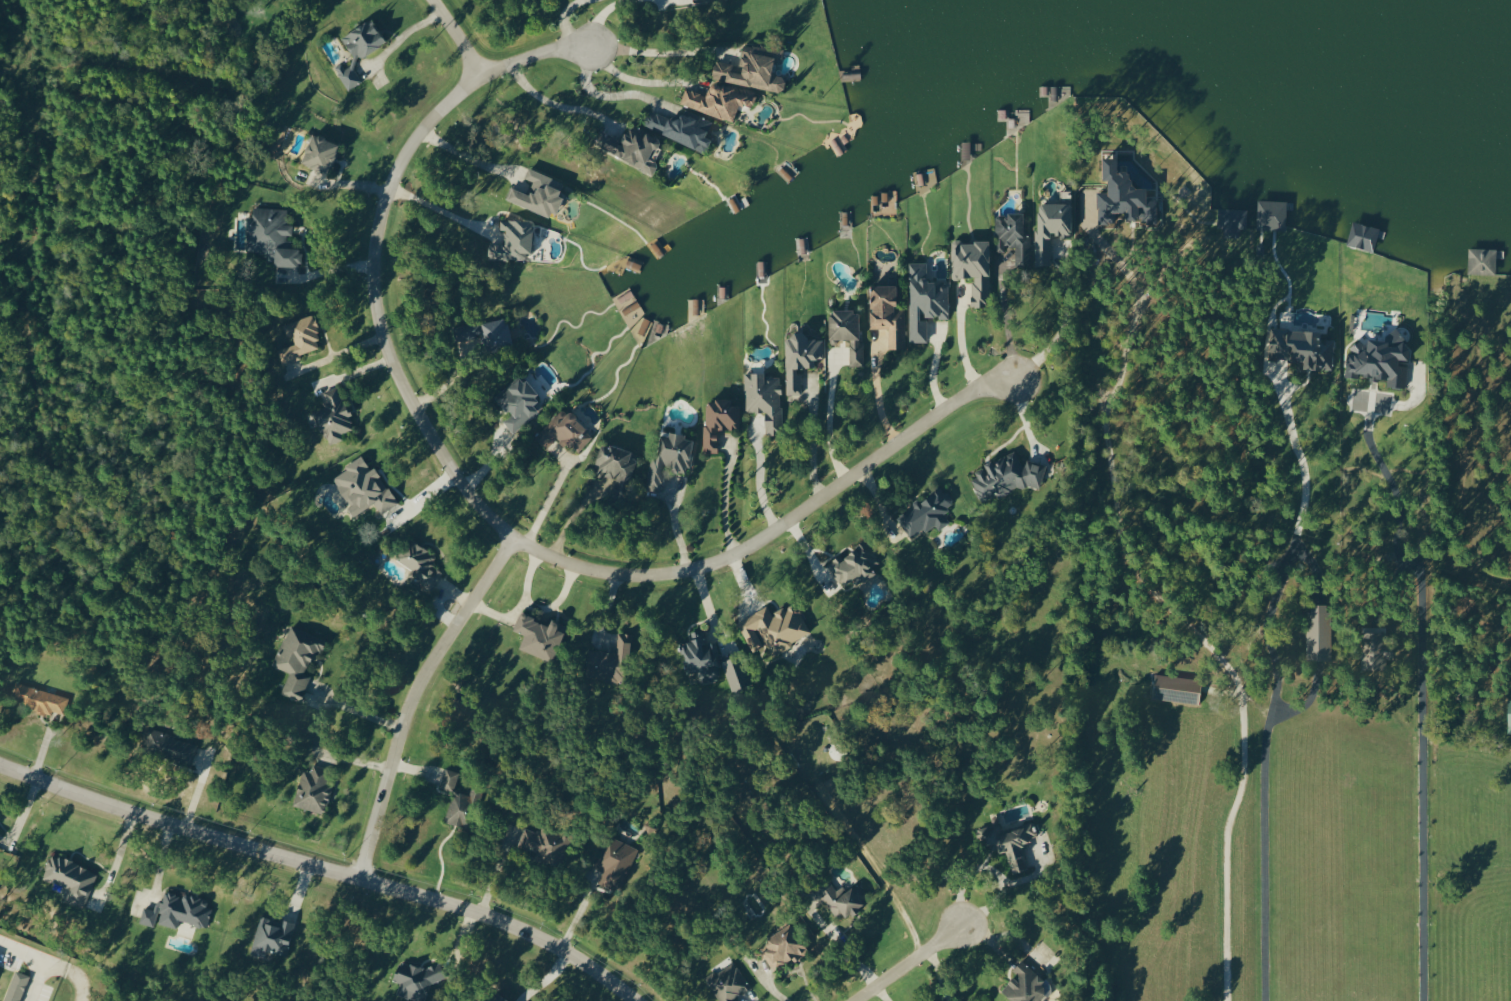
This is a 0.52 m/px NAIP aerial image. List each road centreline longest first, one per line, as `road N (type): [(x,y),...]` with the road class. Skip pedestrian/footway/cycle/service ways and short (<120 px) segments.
road 1 (residential): [(1015,378),(953,401),(785,526),(727,558),(622,577),(566,566),(509,536),(454,482),(406,405),(369,301),(367,246),(406,143),(432,113),(477,76),(555,49),(587,47)]
road 2 (residential): [(633,1000),(510,925),(0,765)]
road 3 (residential): [(355,877),(415,686),(509,536)]
road 4 (residential): [(852,1000),(960,927)]

